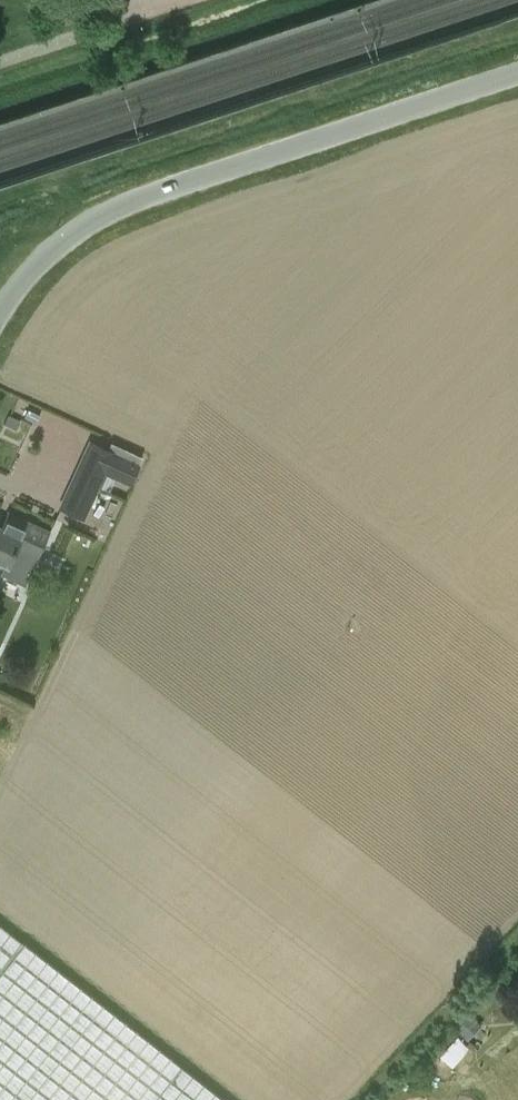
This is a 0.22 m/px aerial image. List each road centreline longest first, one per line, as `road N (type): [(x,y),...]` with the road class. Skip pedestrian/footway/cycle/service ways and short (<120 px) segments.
road 1 (unclassified): [(0,308),(48,248),(120,205),(517,76)]

